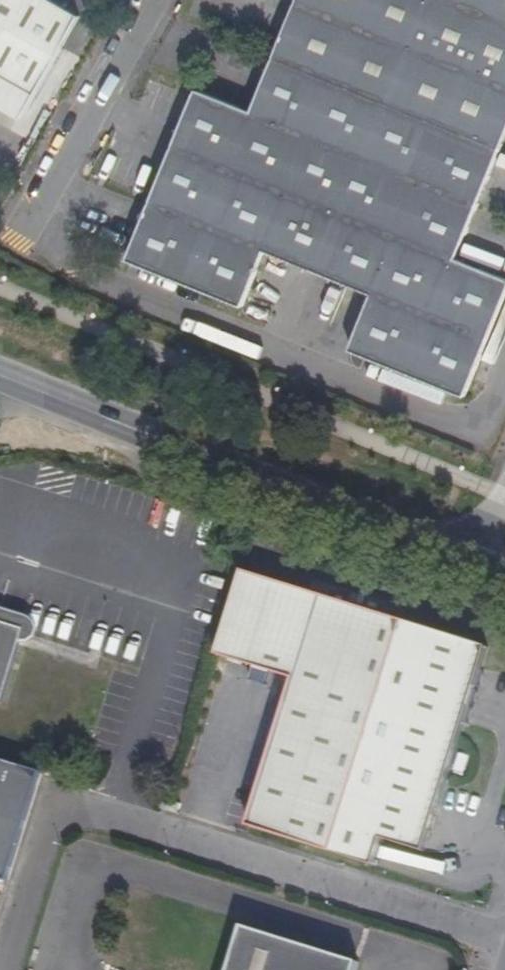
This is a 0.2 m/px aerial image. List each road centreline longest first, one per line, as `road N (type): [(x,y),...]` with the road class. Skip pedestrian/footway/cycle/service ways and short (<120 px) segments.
road 1 (secondary): [(0,376),(479,566)]

